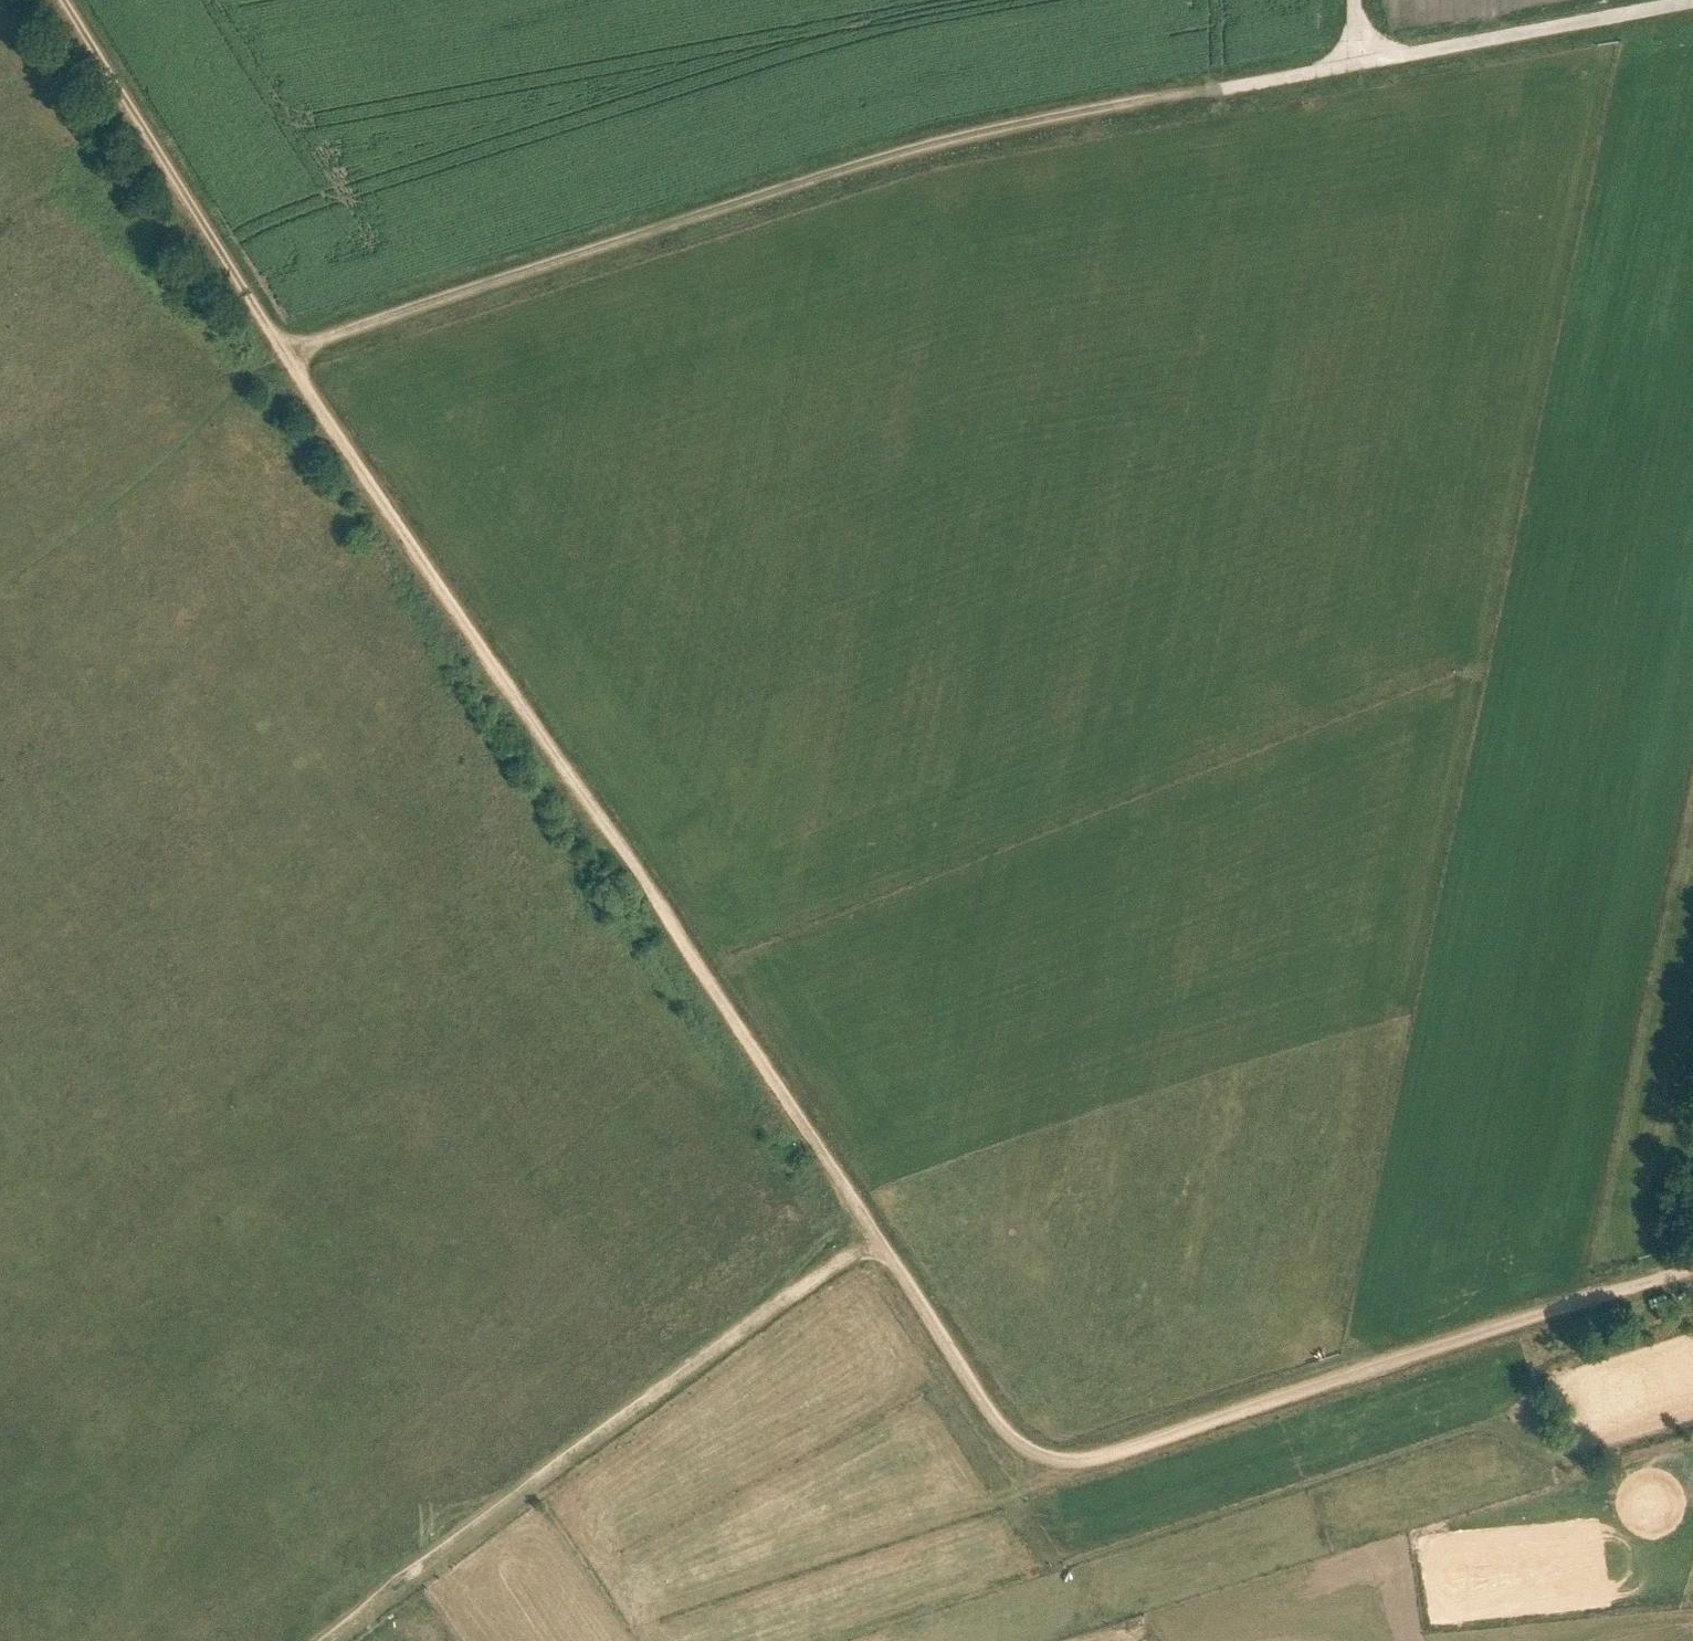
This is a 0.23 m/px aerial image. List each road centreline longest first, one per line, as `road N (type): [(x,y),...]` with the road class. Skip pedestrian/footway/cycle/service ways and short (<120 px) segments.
road 1 (track): [(1356,0),(1358,64),(998,128),(280,351)]
road 2 (track): [(280,351),(874,1236)]
road 3 (track): [(874,1236),(990,1415),(1022,1451),(1058,1462),(1094,1460),(1692,1258)]
road 4 (track): [(874,1236),(323,1640)]
road 5 (track): [(60,0),(280,351)]
road 6 (unclassified): [(1692,1),(1358,64)]

